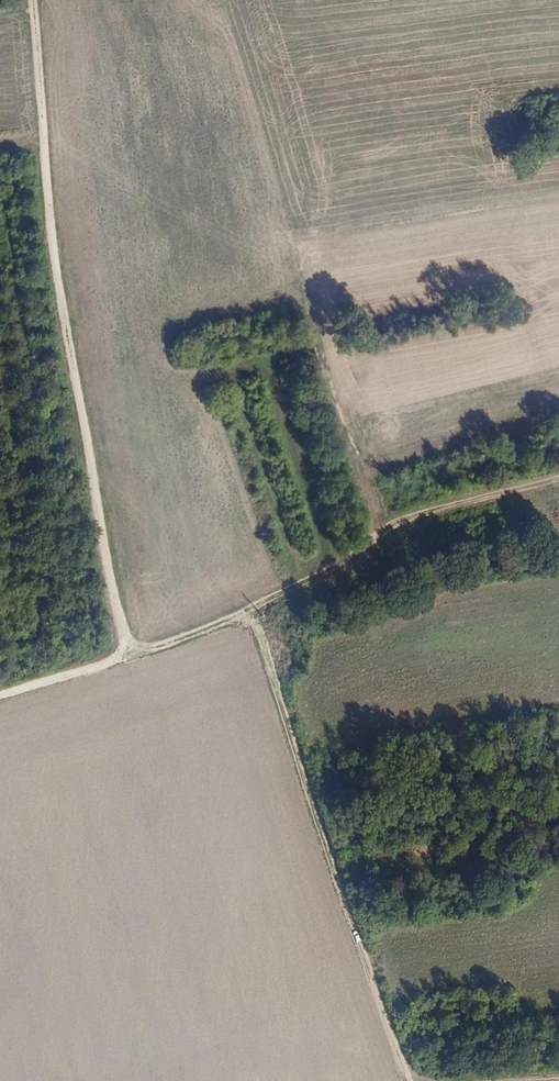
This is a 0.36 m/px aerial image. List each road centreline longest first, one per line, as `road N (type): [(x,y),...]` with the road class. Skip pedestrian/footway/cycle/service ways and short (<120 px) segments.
road 1 (track): [(33,0),(57,239),(123,626),(147,651)]
road 2 (track): [(412,1080),(249,609)]
road 3 (track): [(558,478),(423,515),(249,609)]
road 4 (track): [(147,651),(0,697)]

